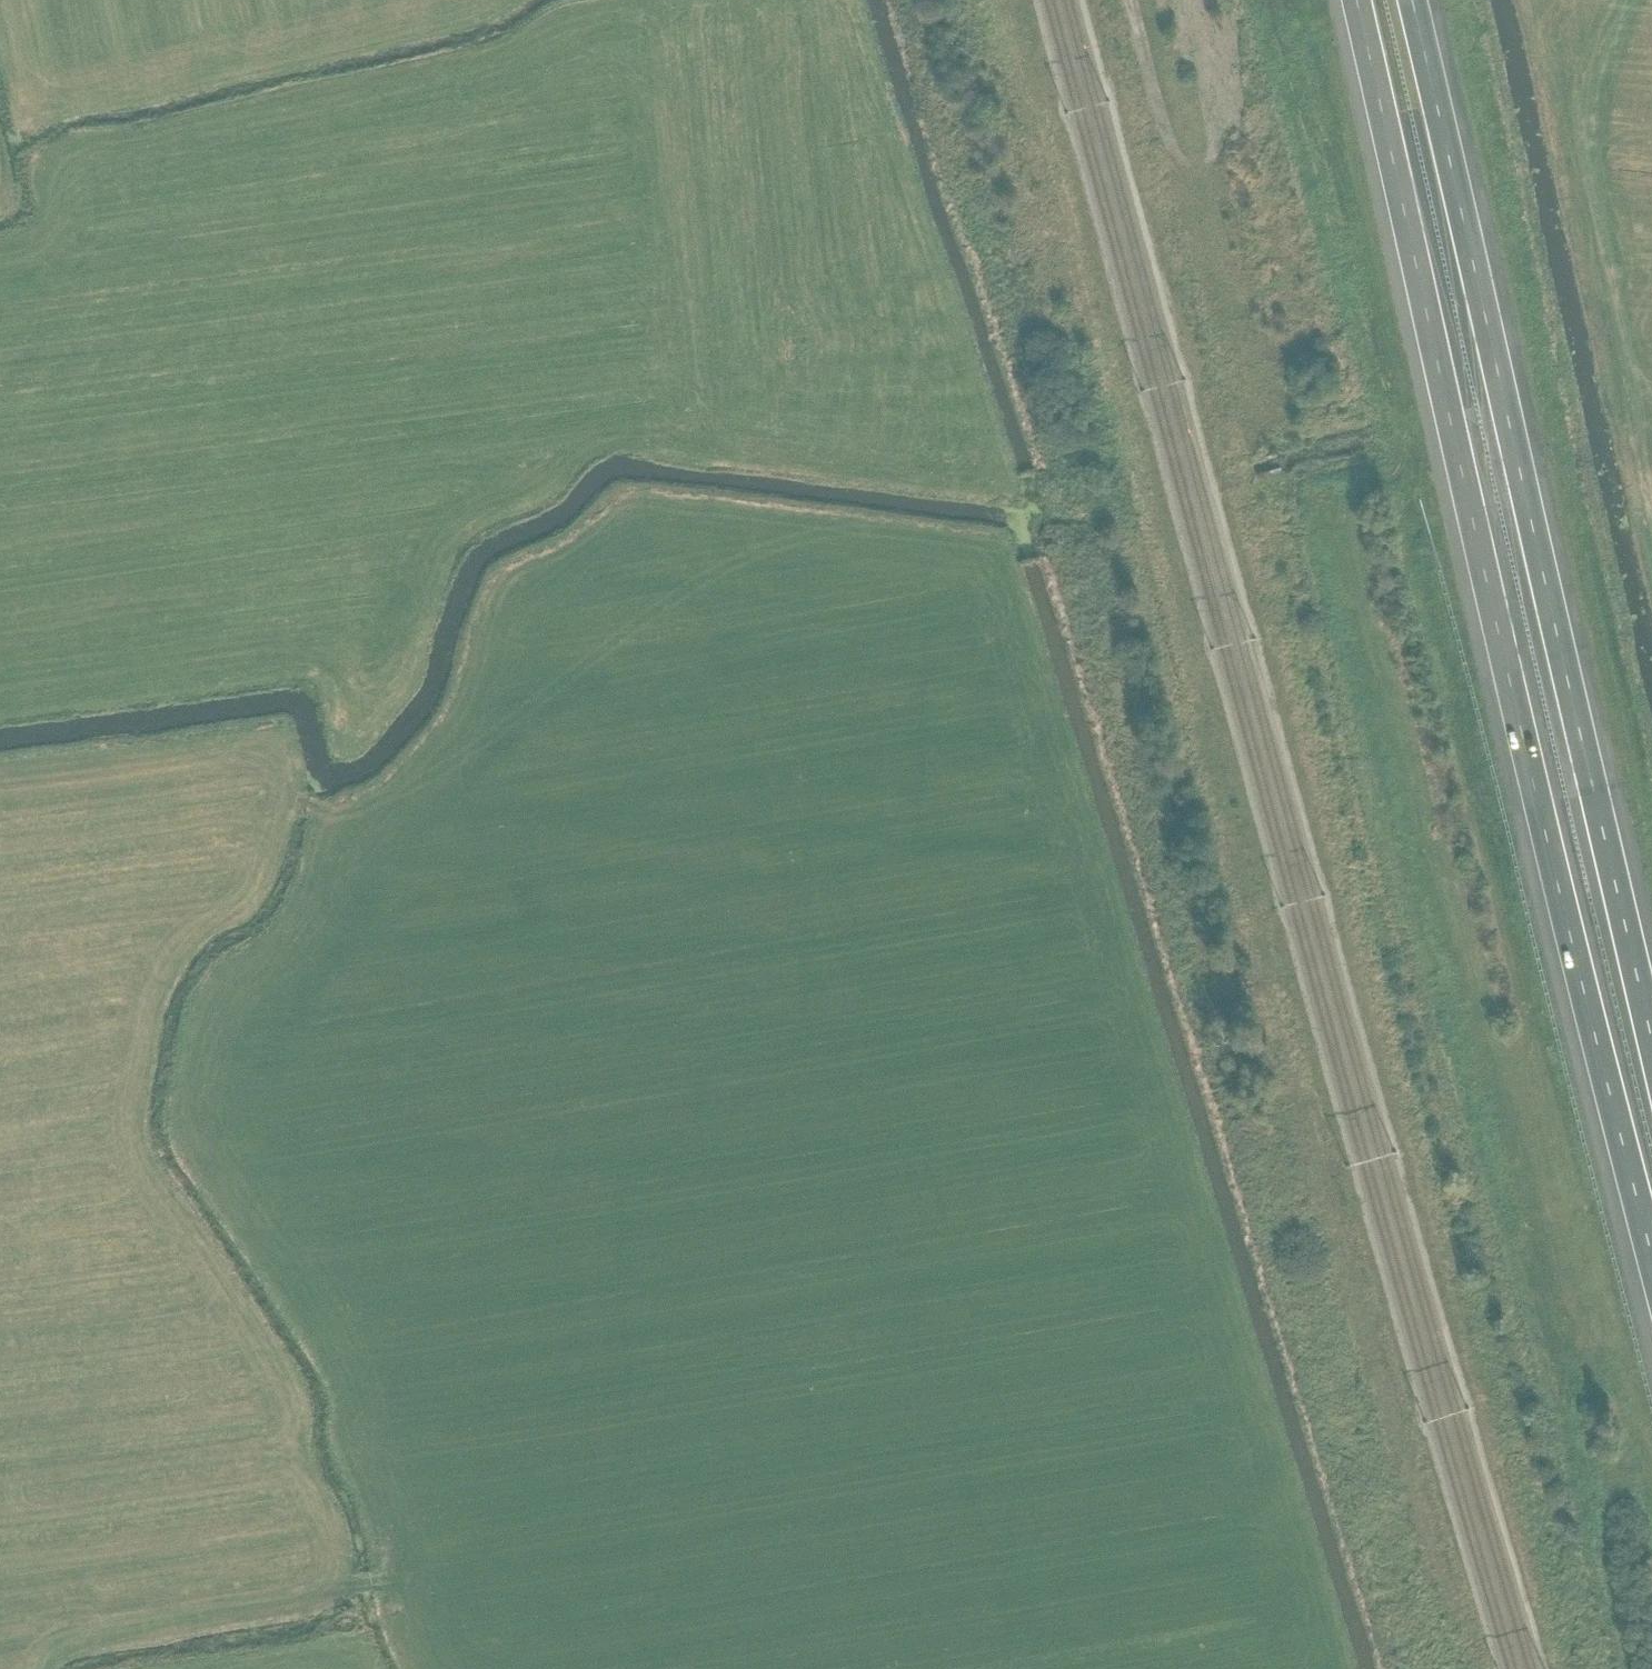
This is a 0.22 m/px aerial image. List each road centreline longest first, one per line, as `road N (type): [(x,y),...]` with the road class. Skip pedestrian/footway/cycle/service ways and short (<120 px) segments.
road 1 (motorway): [(1355,0),(1651,1267)]
road 2 (motorway): [(1651,1022),(1410,0)]

